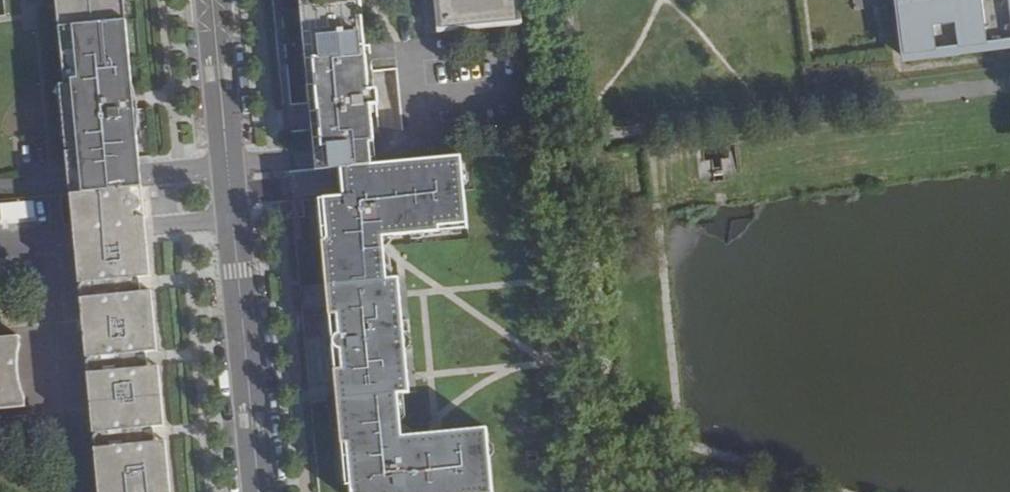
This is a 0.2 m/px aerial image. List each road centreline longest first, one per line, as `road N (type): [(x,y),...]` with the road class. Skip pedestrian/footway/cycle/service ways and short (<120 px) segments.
road 1 (residential): [(259,491),(212,0)]

